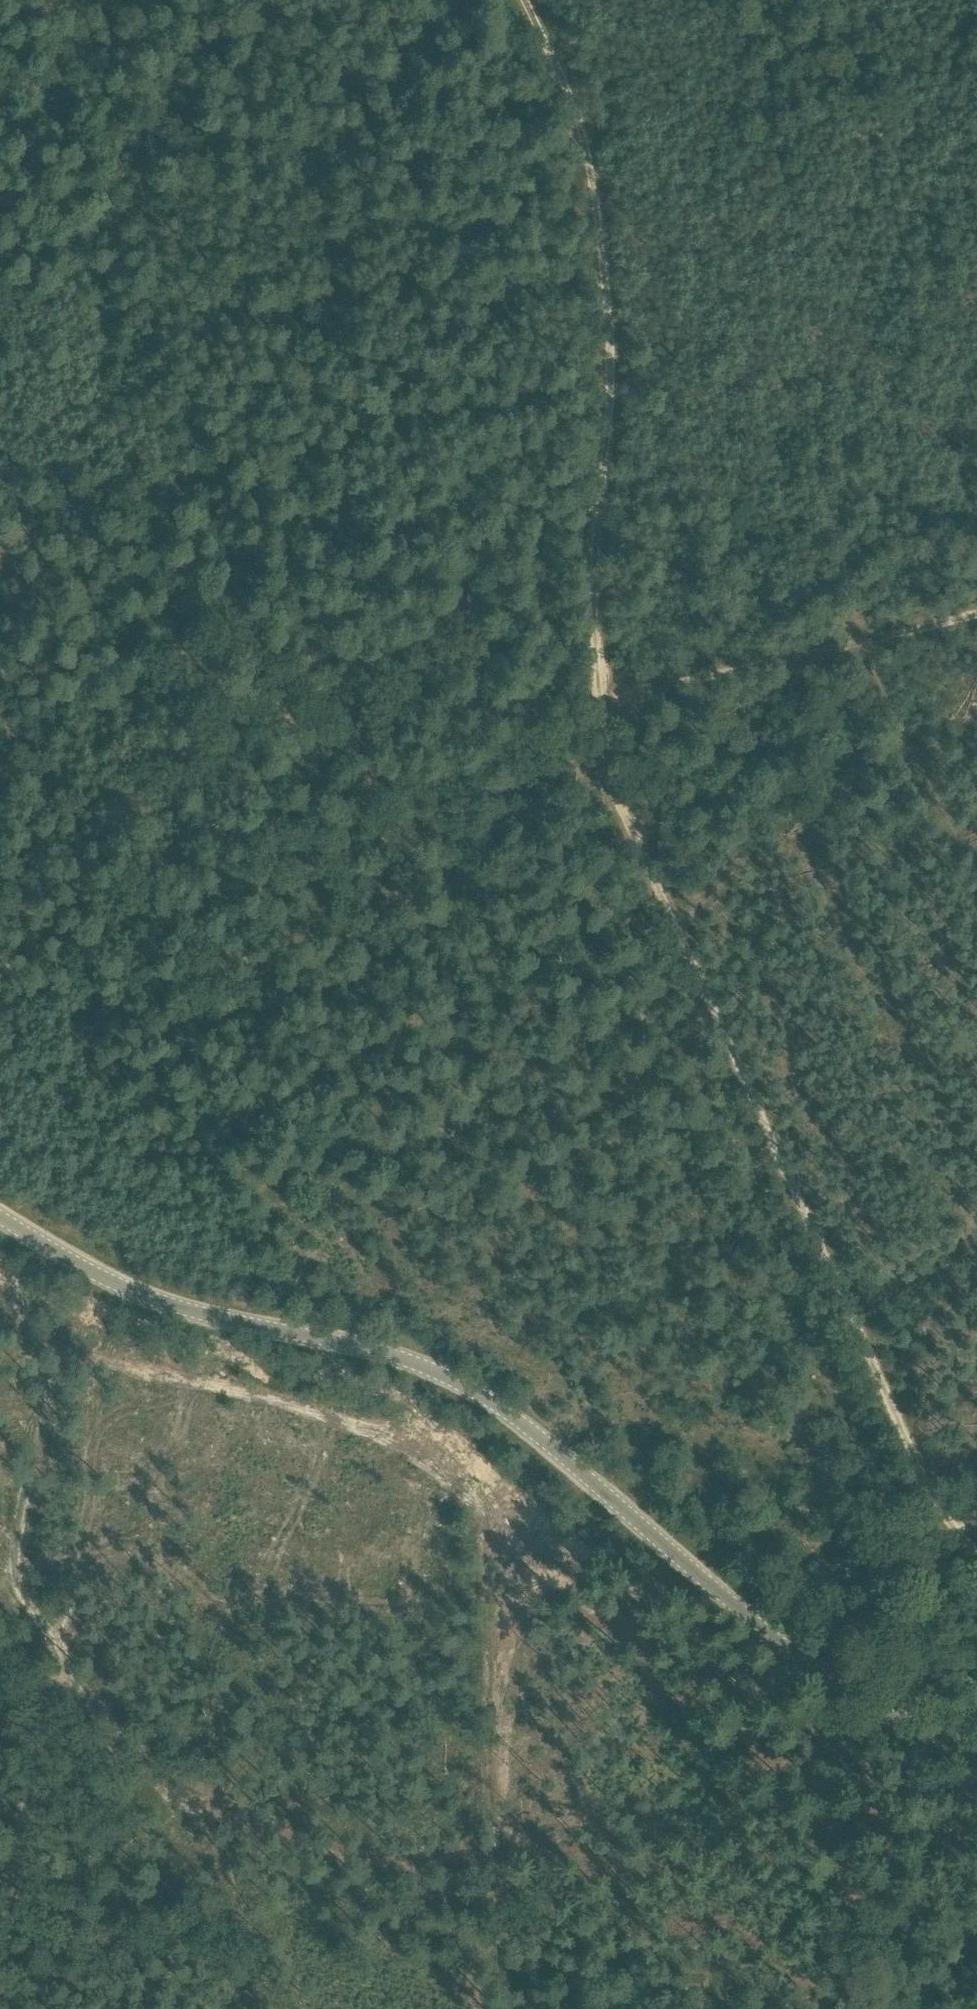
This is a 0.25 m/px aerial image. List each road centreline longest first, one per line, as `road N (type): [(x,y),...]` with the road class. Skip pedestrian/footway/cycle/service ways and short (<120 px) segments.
road 1 (tertiary): [(976,1749),(848,1693),(790,1653),(463,1384),(123,1285),(0,1214)]
road 2 (track): [(598,697),(622,807),(930,1483),(976,1551)]
road 3 (track): [(524,0),(582,132),(602,248),(609,344),(594,559),(598,697)]
road 4 (track): [(976,614),(598,697)]
road 5 (track): [(976,879),(864,641)]
road 6 (track): [(851,1311),(976,1250)]

